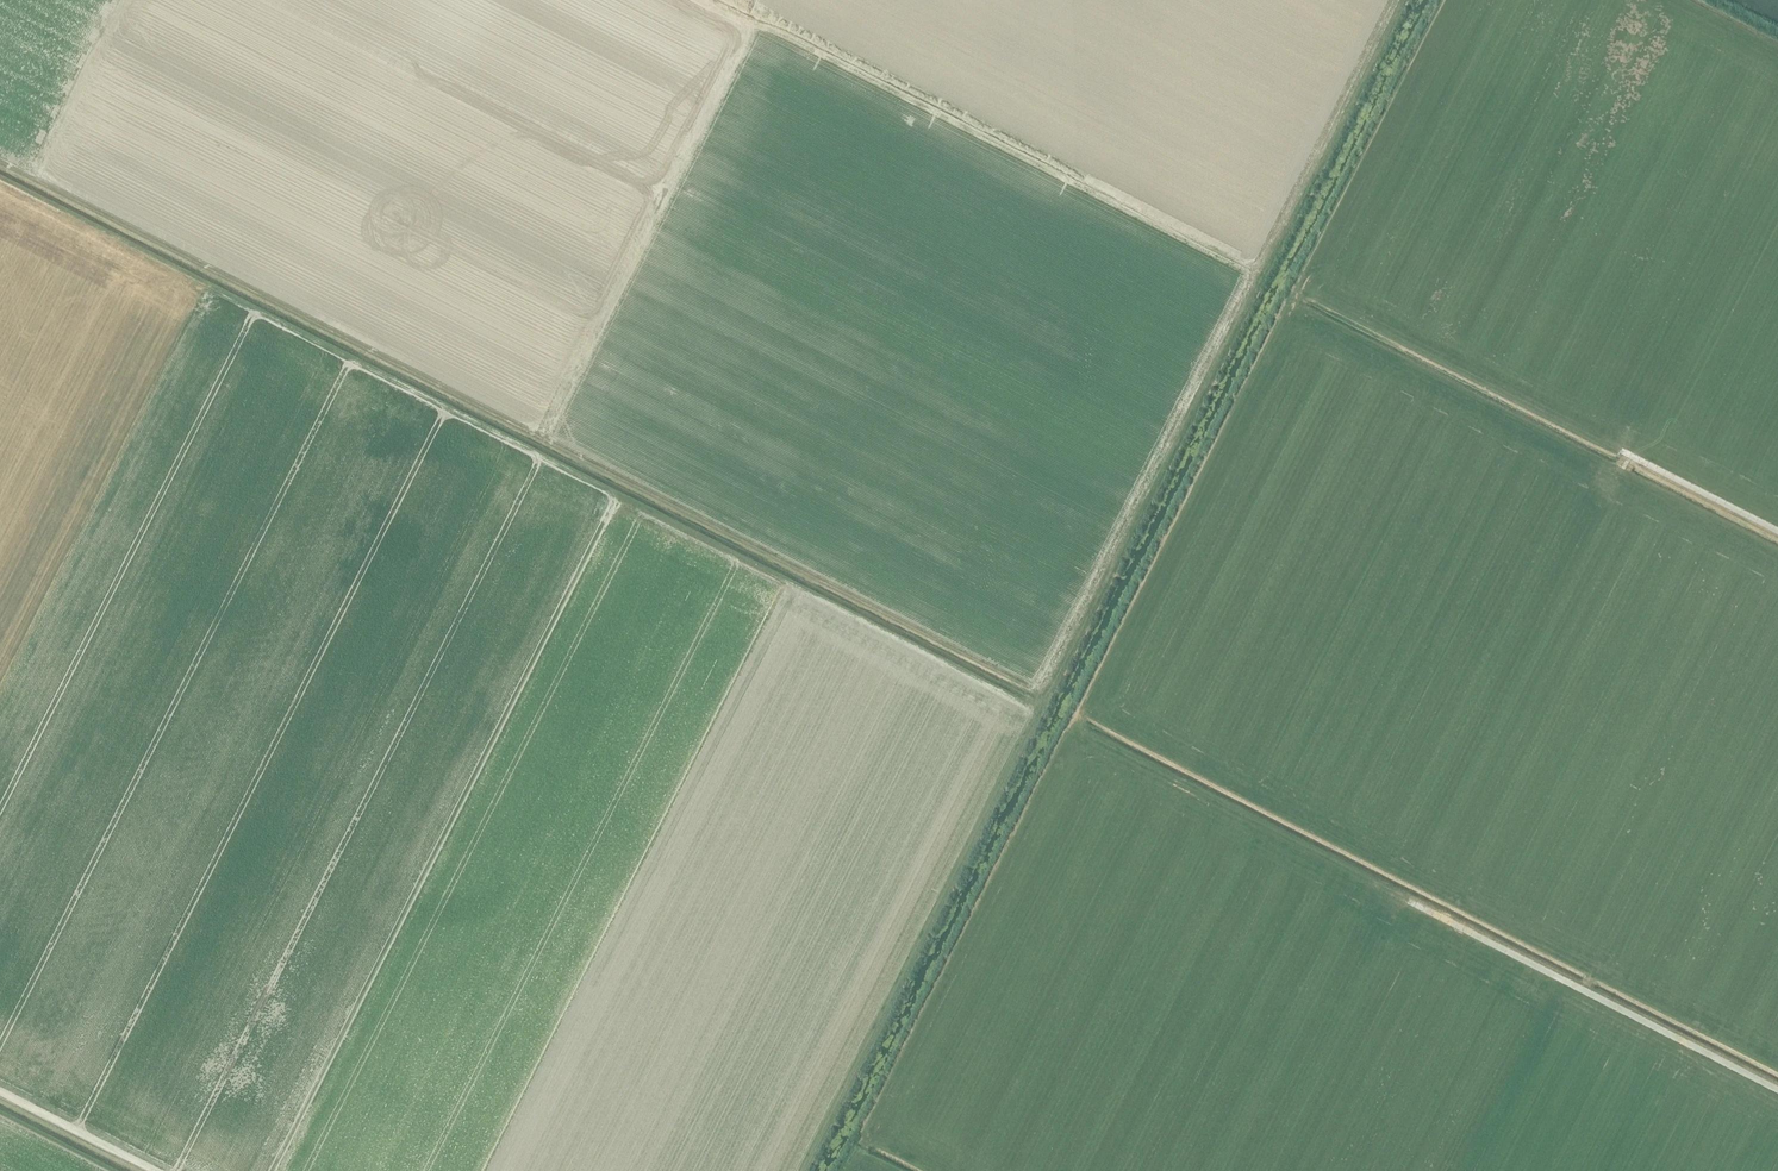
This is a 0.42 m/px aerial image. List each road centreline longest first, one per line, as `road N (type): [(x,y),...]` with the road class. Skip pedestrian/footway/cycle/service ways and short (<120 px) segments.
road 1 (track): [(1777,1090),(1413,903)]
road 2 (track): [(1624,454),(1777,533)]

